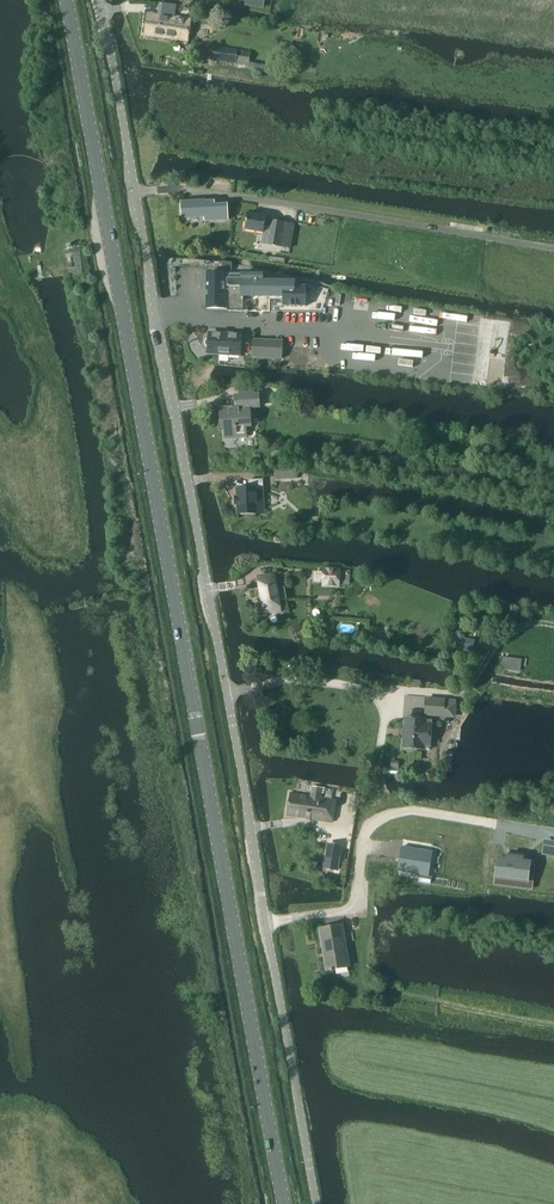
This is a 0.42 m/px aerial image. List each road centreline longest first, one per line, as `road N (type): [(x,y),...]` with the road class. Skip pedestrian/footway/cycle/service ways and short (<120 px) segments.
road 1 (secondary): [(284,1203),(67,0)]
road 2 (residential): [(318,1203),(136,193)]
road 3 (unclassified): [(553,247),(225,193),(136,193)]
road 4 (residential): [(136,193),(102,0)]

